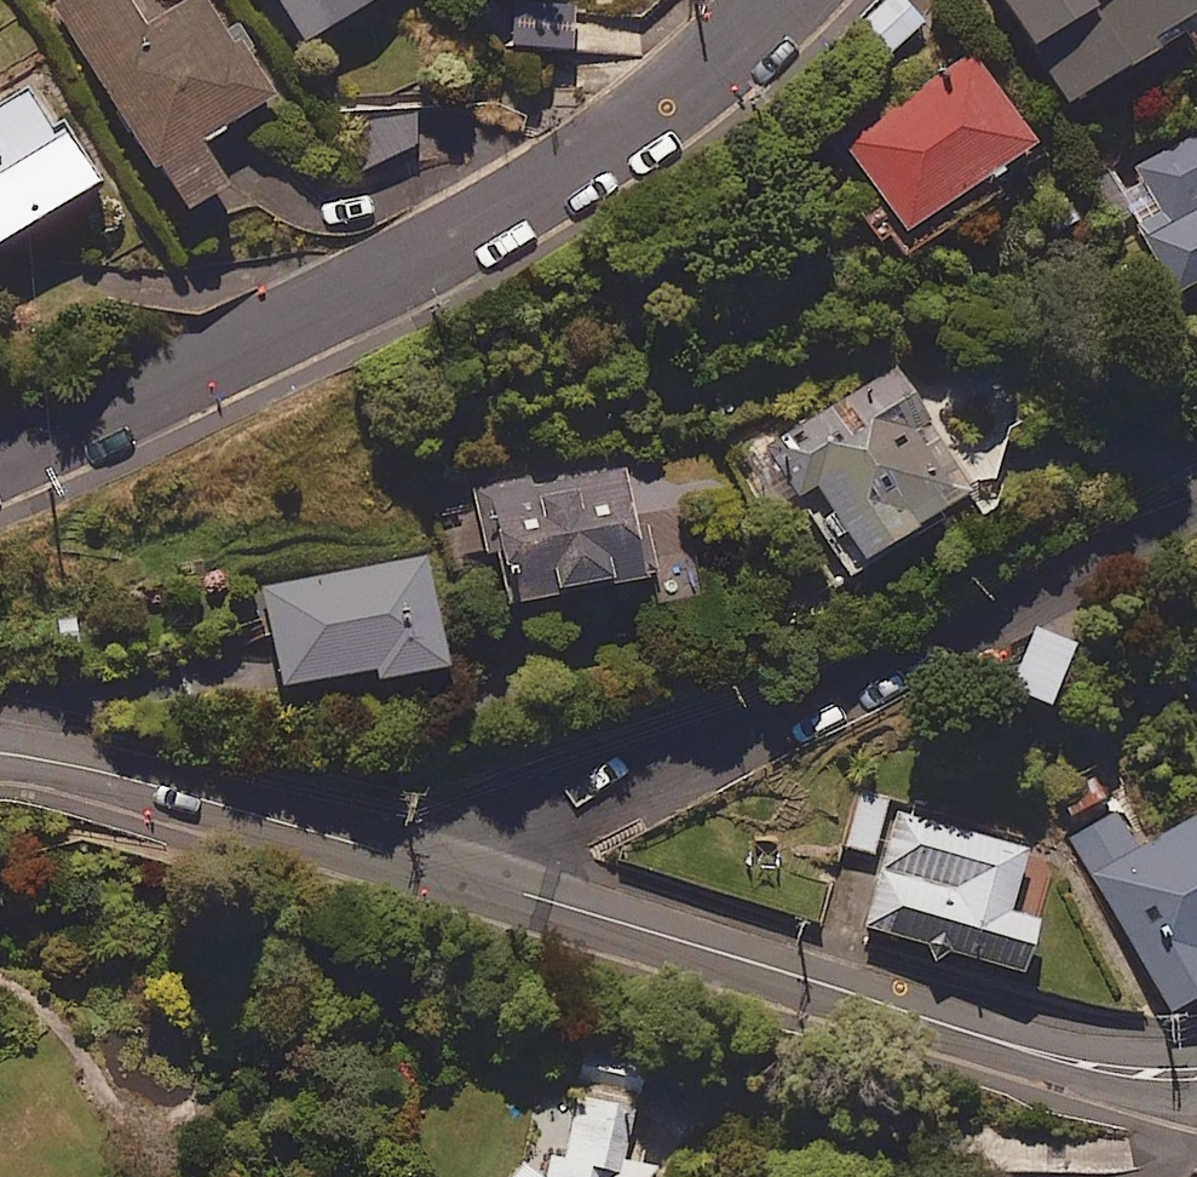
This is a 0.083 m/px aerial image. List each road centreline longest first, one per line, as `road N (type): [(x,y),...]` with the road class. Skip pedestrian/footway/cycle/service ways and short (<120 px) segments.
road 1 (residential): [(0,453),(94,418),(636,127),(778,0)]
road 2 (residential): [(463,872),(1196,489)]
road 3 (residential): [(1196,1074),(1147,1076),(1082,1064),(463,872)]
road 4 (residential): [(463,872),(104,772),(0,753)]

